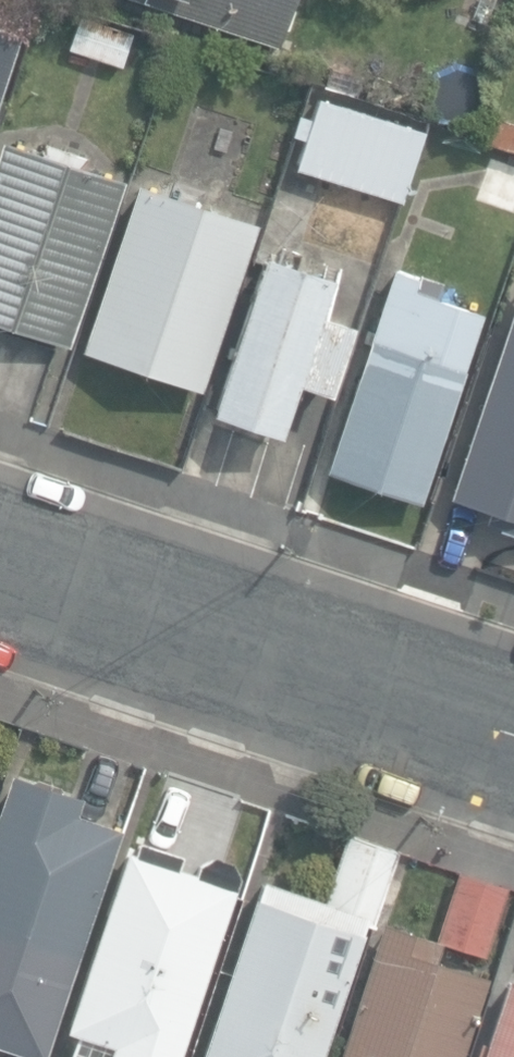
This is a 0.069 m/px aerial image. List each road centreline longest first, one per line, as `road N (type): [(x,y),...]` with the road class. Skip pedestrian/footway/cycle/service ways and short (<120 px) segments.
road 1 (residential): [(513,722),(0,549)]

